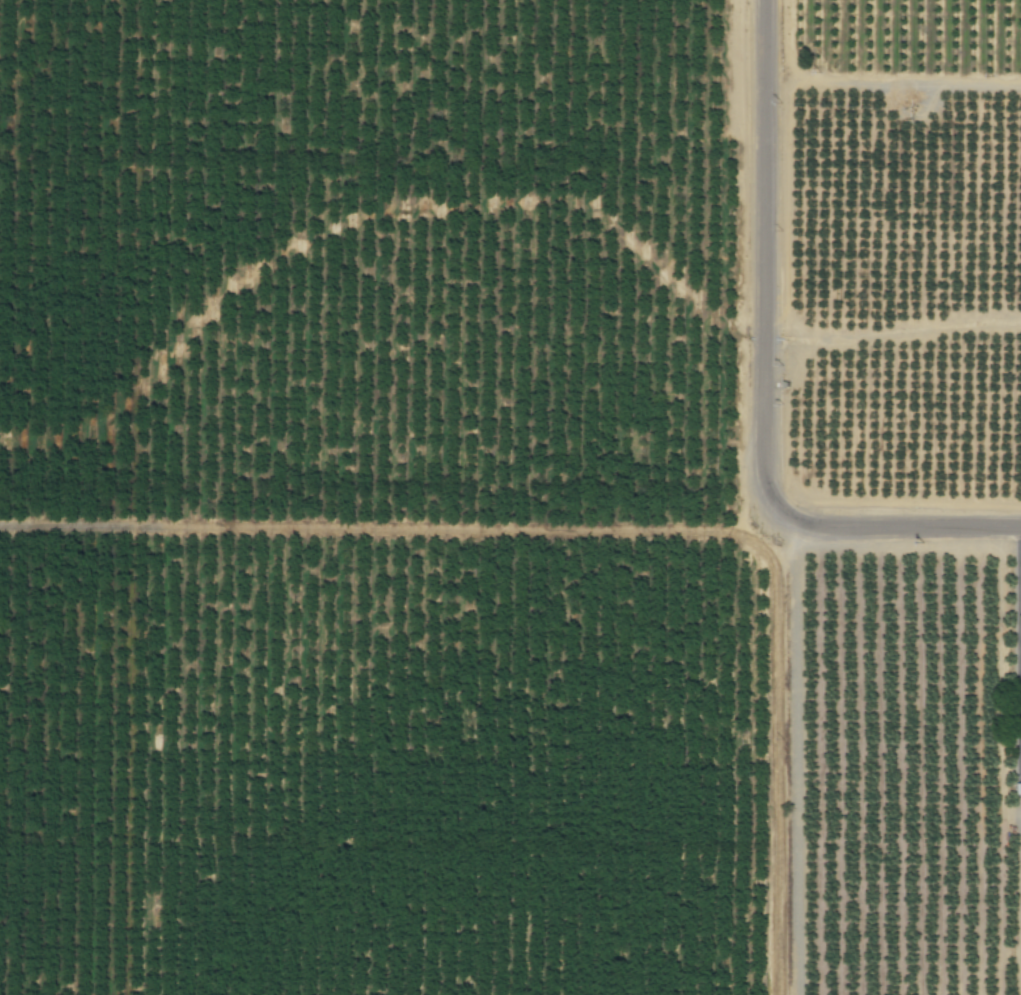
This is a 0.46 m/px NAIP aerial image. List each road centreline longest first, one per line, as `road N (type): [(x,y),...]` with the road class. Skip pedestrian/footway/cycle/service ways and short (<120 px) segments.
road 1 (track): [(775,506),(744,531),(0,525)]
road 2 (tertiary): [(1020,531),(795,523),(769,497),(762,465),(764,0)]
road 3 (track): [(772,994),(777,568),(795,523)]

